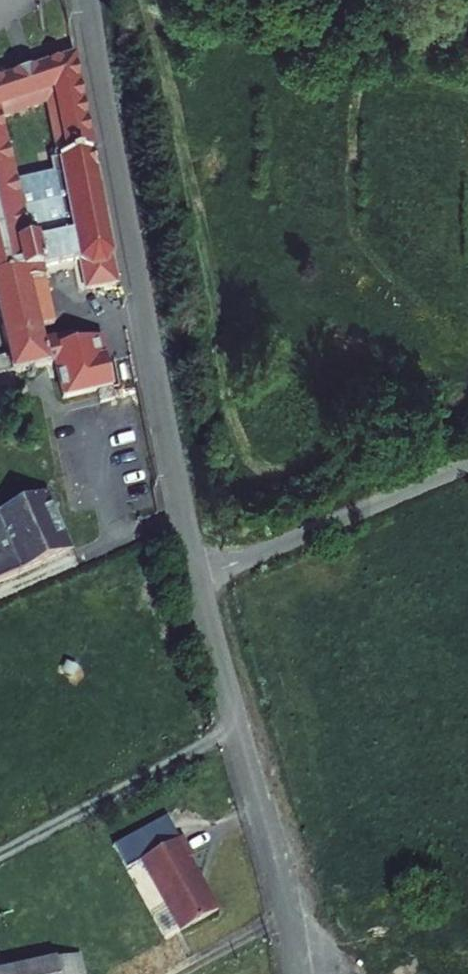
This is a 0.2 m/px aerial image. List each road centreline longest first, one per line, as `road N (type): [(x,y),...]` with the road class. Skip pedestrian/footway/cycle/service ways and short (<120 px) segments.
road 1 (residential): [(88,0),(197,580)]
road 2 (residential): [(197,580),(281,889),(295,973)]
road 3 (unclassified): [(197,580),(467,464)]
road 4 (track): [(0,849),(234,726)]

